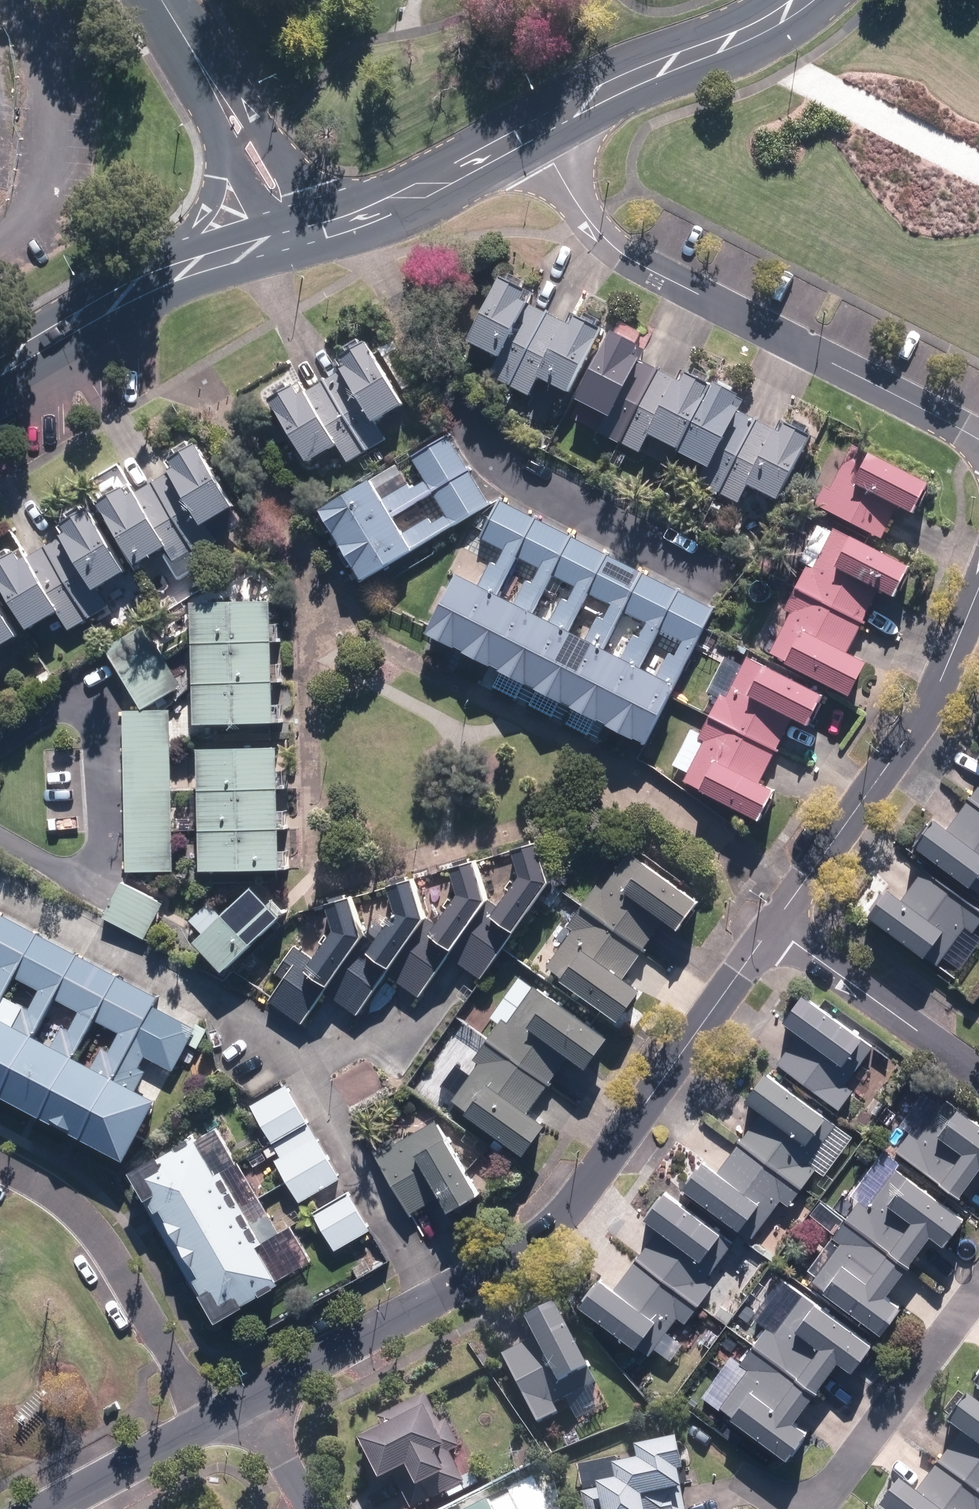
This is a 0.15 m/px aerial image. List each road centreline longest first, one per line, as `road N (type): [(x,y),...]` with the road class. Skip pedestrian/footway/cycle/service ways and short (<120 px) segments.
road 1 (residential): [(771,928),(555,1221),(527,1246),(251,1403)]
road 2 (residential): [(534,130),(585,215),(637,266),(978,440)]
road 3 (residential): [(978,589),(928,704),(771,928)]
road 4 (residential): [(213,1422),(90,1228),(47,1188),(0,1163)]
road 5 (tertiary): [(534,130),(803,0)]
road 6 (residential): [(814,1508),(978,1294)]
road 7 (residential): [(771,928),(978,1078)]
road 8 (residential): [(189,42),(267,126),(337,228)]
road 9 (tertiary): [(337,228),(534,130)]
road 10 (residential): [(213,1422),(50,1508)]
road 11 (tertiary): [(0,368),(152,284)]
road 12 (residential): [(152,284),(201,217),(228,153)]
road 13 (tertiary): [(152,284),(276,244)]
road 14 (residential): [(310,1508),(251,1403)]

